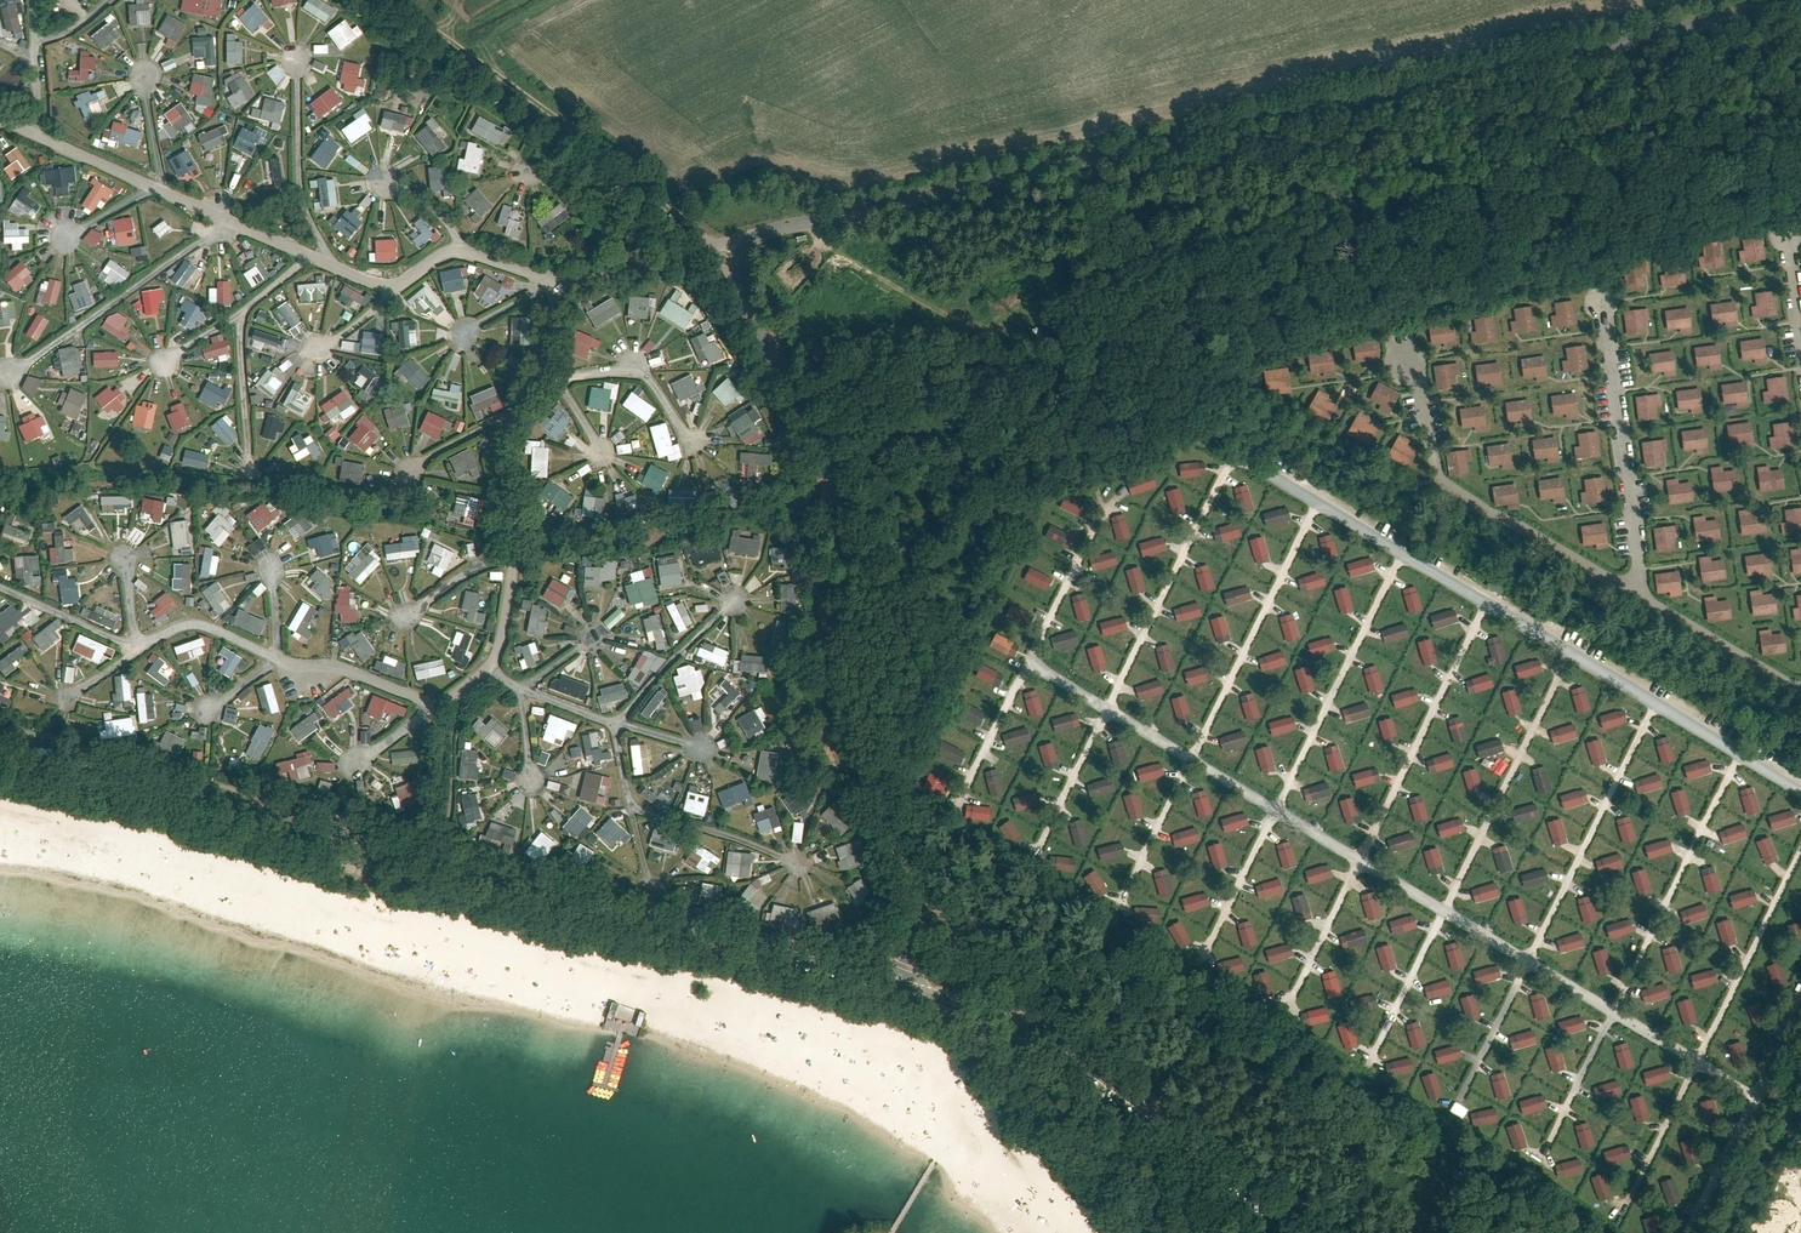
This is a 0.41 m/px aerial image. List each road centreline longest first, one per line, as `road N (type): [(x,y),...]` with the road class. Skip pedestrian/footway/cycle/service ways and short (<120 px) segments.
road 1 (unclassified): [(1800,0),(772,225),(735,244)]
road 2 (unclassified): [(0,738),(909,986)]
road 3 (unclassified): [(909,986),(917,921),(910,866),(827,715),(830,476),(738,294),(735,244)]
road 4 (track): [(1800,791),(1209,443)]
road 5 (unclassified): [(909,986),(1064,1056),(1303,1232)]
road 6 (residential): [(559,282),(462,247),(398,287),(154,185)]
road 7 (track): [(735,244),(388,0)]
road 8 (residential): [(559,282),(542,375),(511,418),(497,461),(525,524),(494,668)]
road 9 (unclassified): [(1800,1001),(1686,1232)]
road 10 (residential): [(735,244),(647,271),(559,282)]
road 11 (residential): [(154,185),(0,121)]

